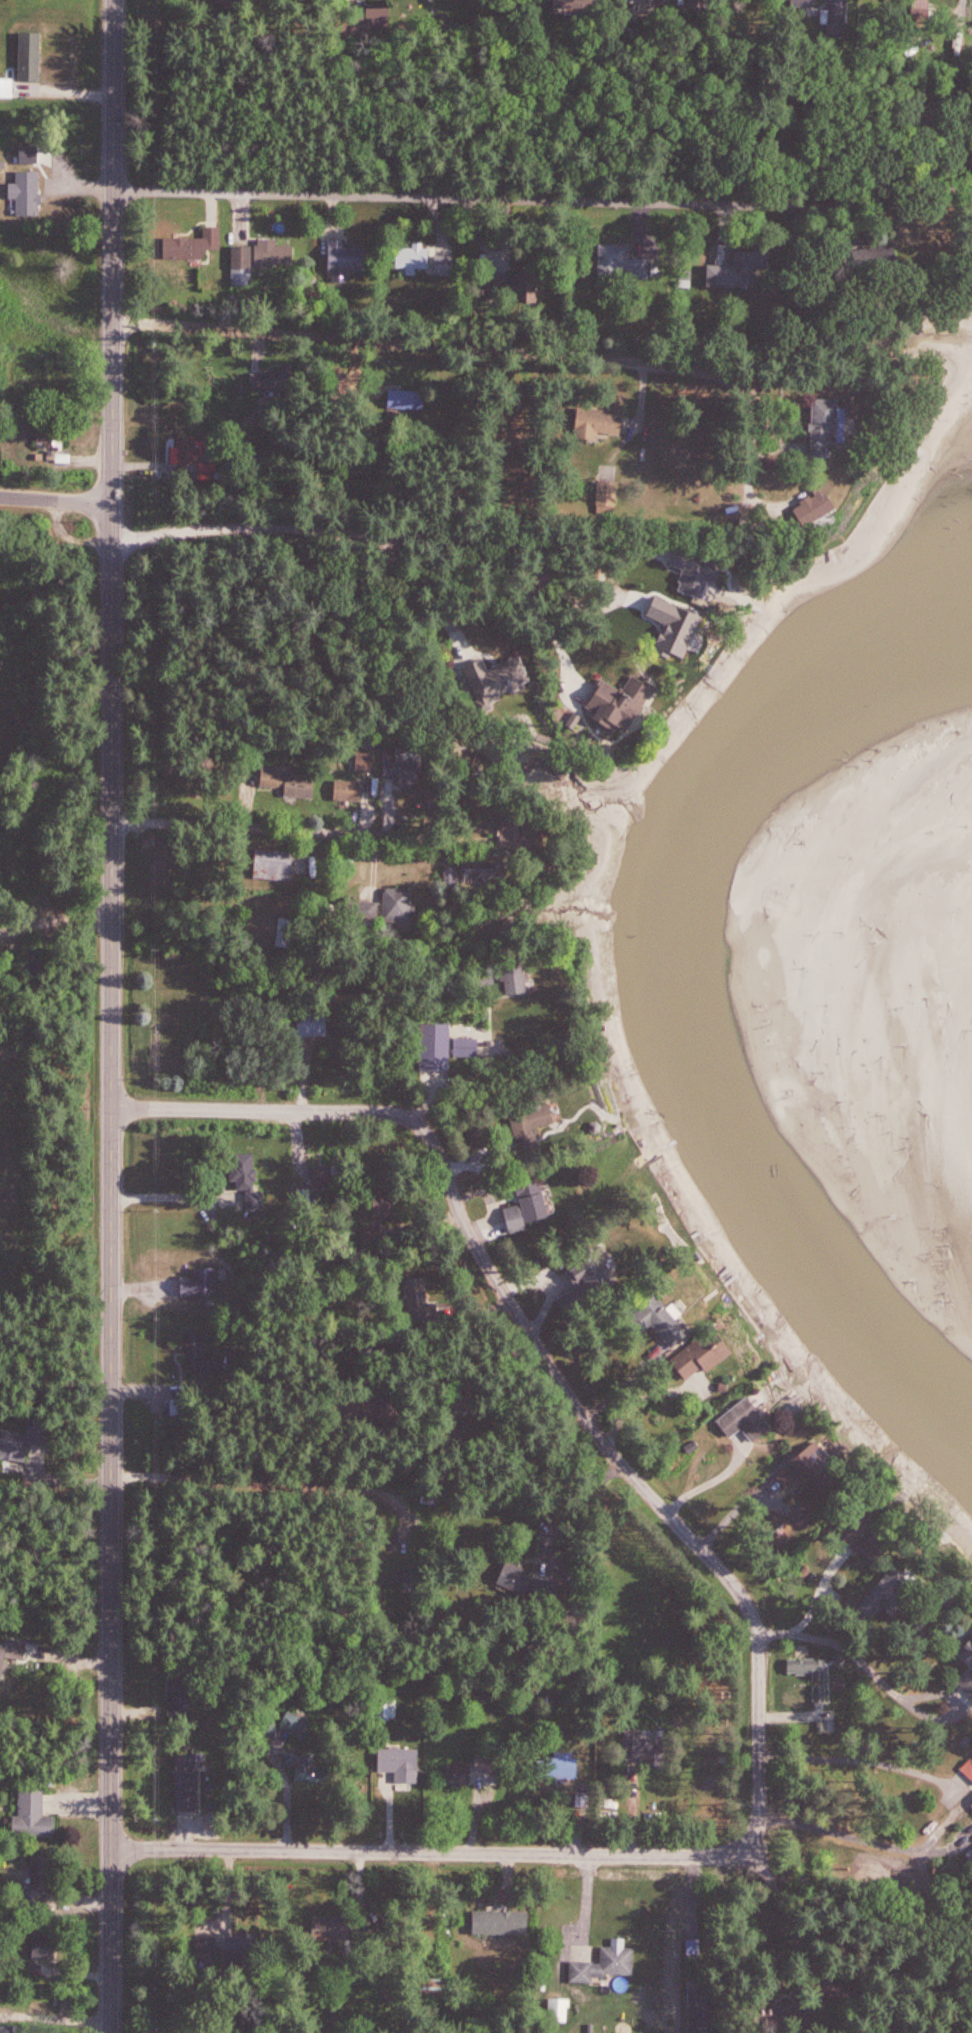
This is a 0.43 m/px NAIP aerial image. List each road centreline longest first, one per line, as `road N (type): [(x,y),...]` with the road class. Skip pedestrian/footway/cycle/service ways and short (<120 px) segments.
road 1 (tertiary): [(112,2032),(115,0)]
road 2 (residential): [(748,1846),(760,1803),(752,1616),(736,1586),(583,1417),(481,1251),(428,1135),(412,1117),(388,1113),(112,1110)]
road 3 (residential): [(924,174),(853,206),(784,211),(114,195)]
road 4 (residential): [(112,1845),(696,1858),(748,1846)]
road 5 (residential): [(707,371),(115,321)]
road 6 (residential): [(558,537),(228,524),(114,535)]
road 7 (residential): [(110,1480),(429,1493)]
road 8 (residential): [(114,821),(425,837)]

